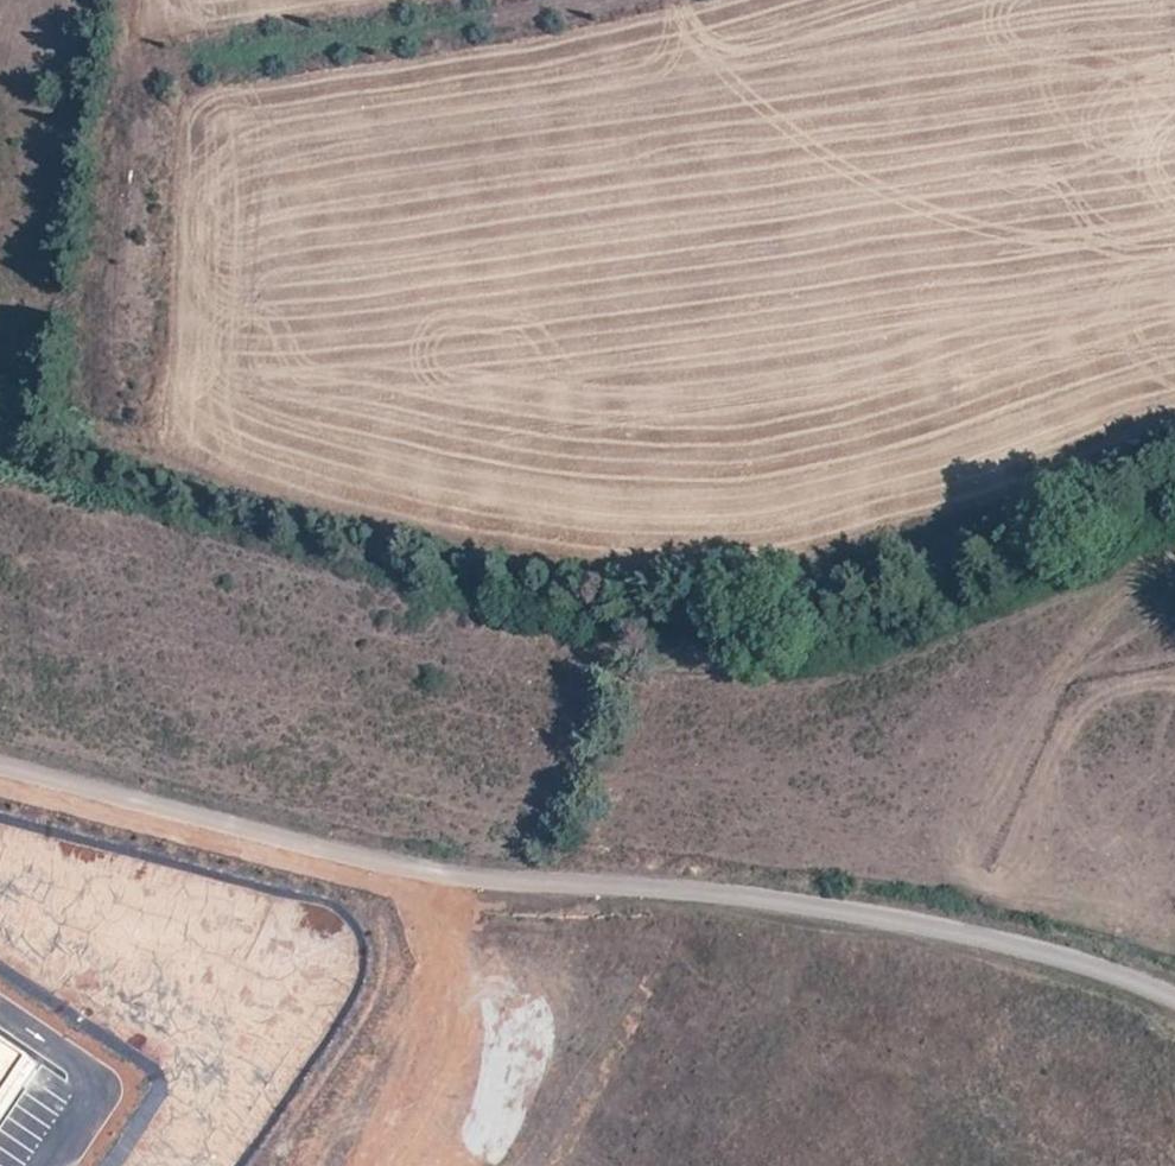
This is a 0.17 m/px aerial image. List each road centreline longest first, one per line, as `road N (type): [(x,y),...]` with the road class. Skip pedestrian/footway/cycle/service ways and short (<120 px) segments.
road 1 (unclassified): [(412,870),(740,892),(1047,953),(1174,1002)]
road 2 (unclassified): [(0,766),(412,870)]
road 3 (unclassified): [(372,1165),(434,1074),(445,983),(412,870)]

